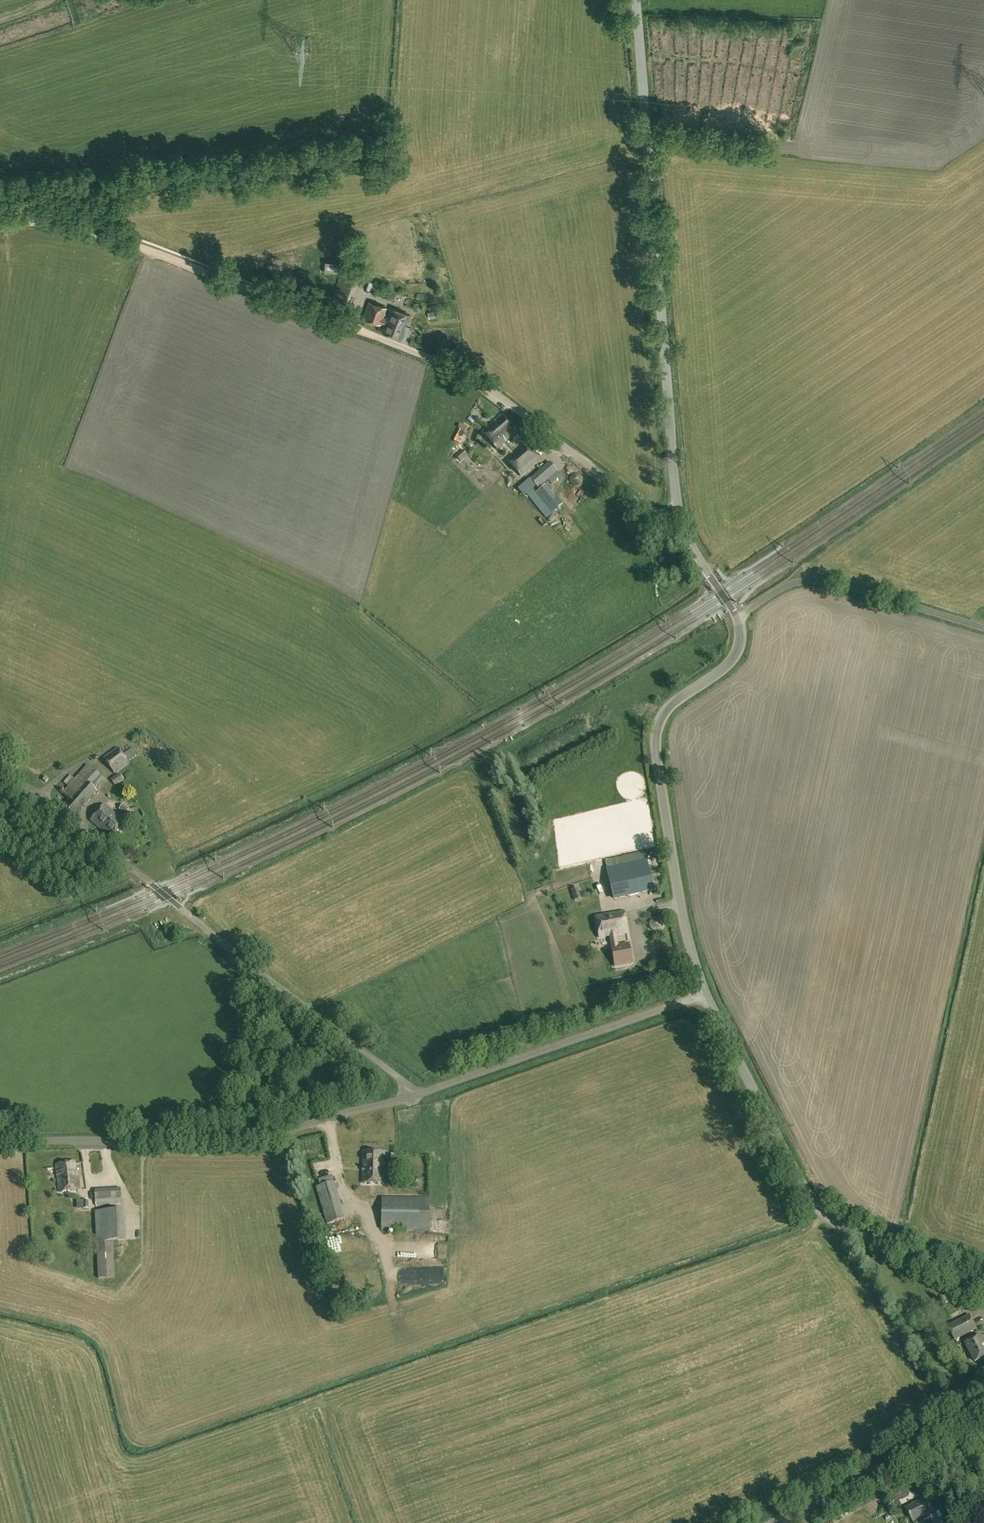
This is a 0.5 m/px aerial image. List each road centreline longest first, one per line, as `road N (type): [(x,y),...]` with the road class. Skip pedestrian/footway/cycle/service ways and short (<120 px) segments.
road 1 (unclassified): [(406,1098),(0,757)]
road 2 (unclassified): [(678,513),(636,0)]
road 3 (unclassified): [(983,1288),(822,1211),(706,993)]
road 4 (unclassified): [(706,993),(689,945),(654,735),(668,706),(736,653),(738,616)]
road 5 (unclassified): [(0,1147),(245,1137),(406,1098)]
road 6 (unclassified): [(678,513),(650,511),(467,377),(341,322)]
road 7 (track): [(341,322),(126,242),(0,222)]
road 8 (unclassified): [(406,1098),(489,1076),(706,993)]
road 9 (unclassified): [(983,630),(814,580),(790,585),(738,616)]
road 10 (tertiary): [(771,1522),(983,1412)]
road 11 (unclassified): [(738,616),(678,513)]

